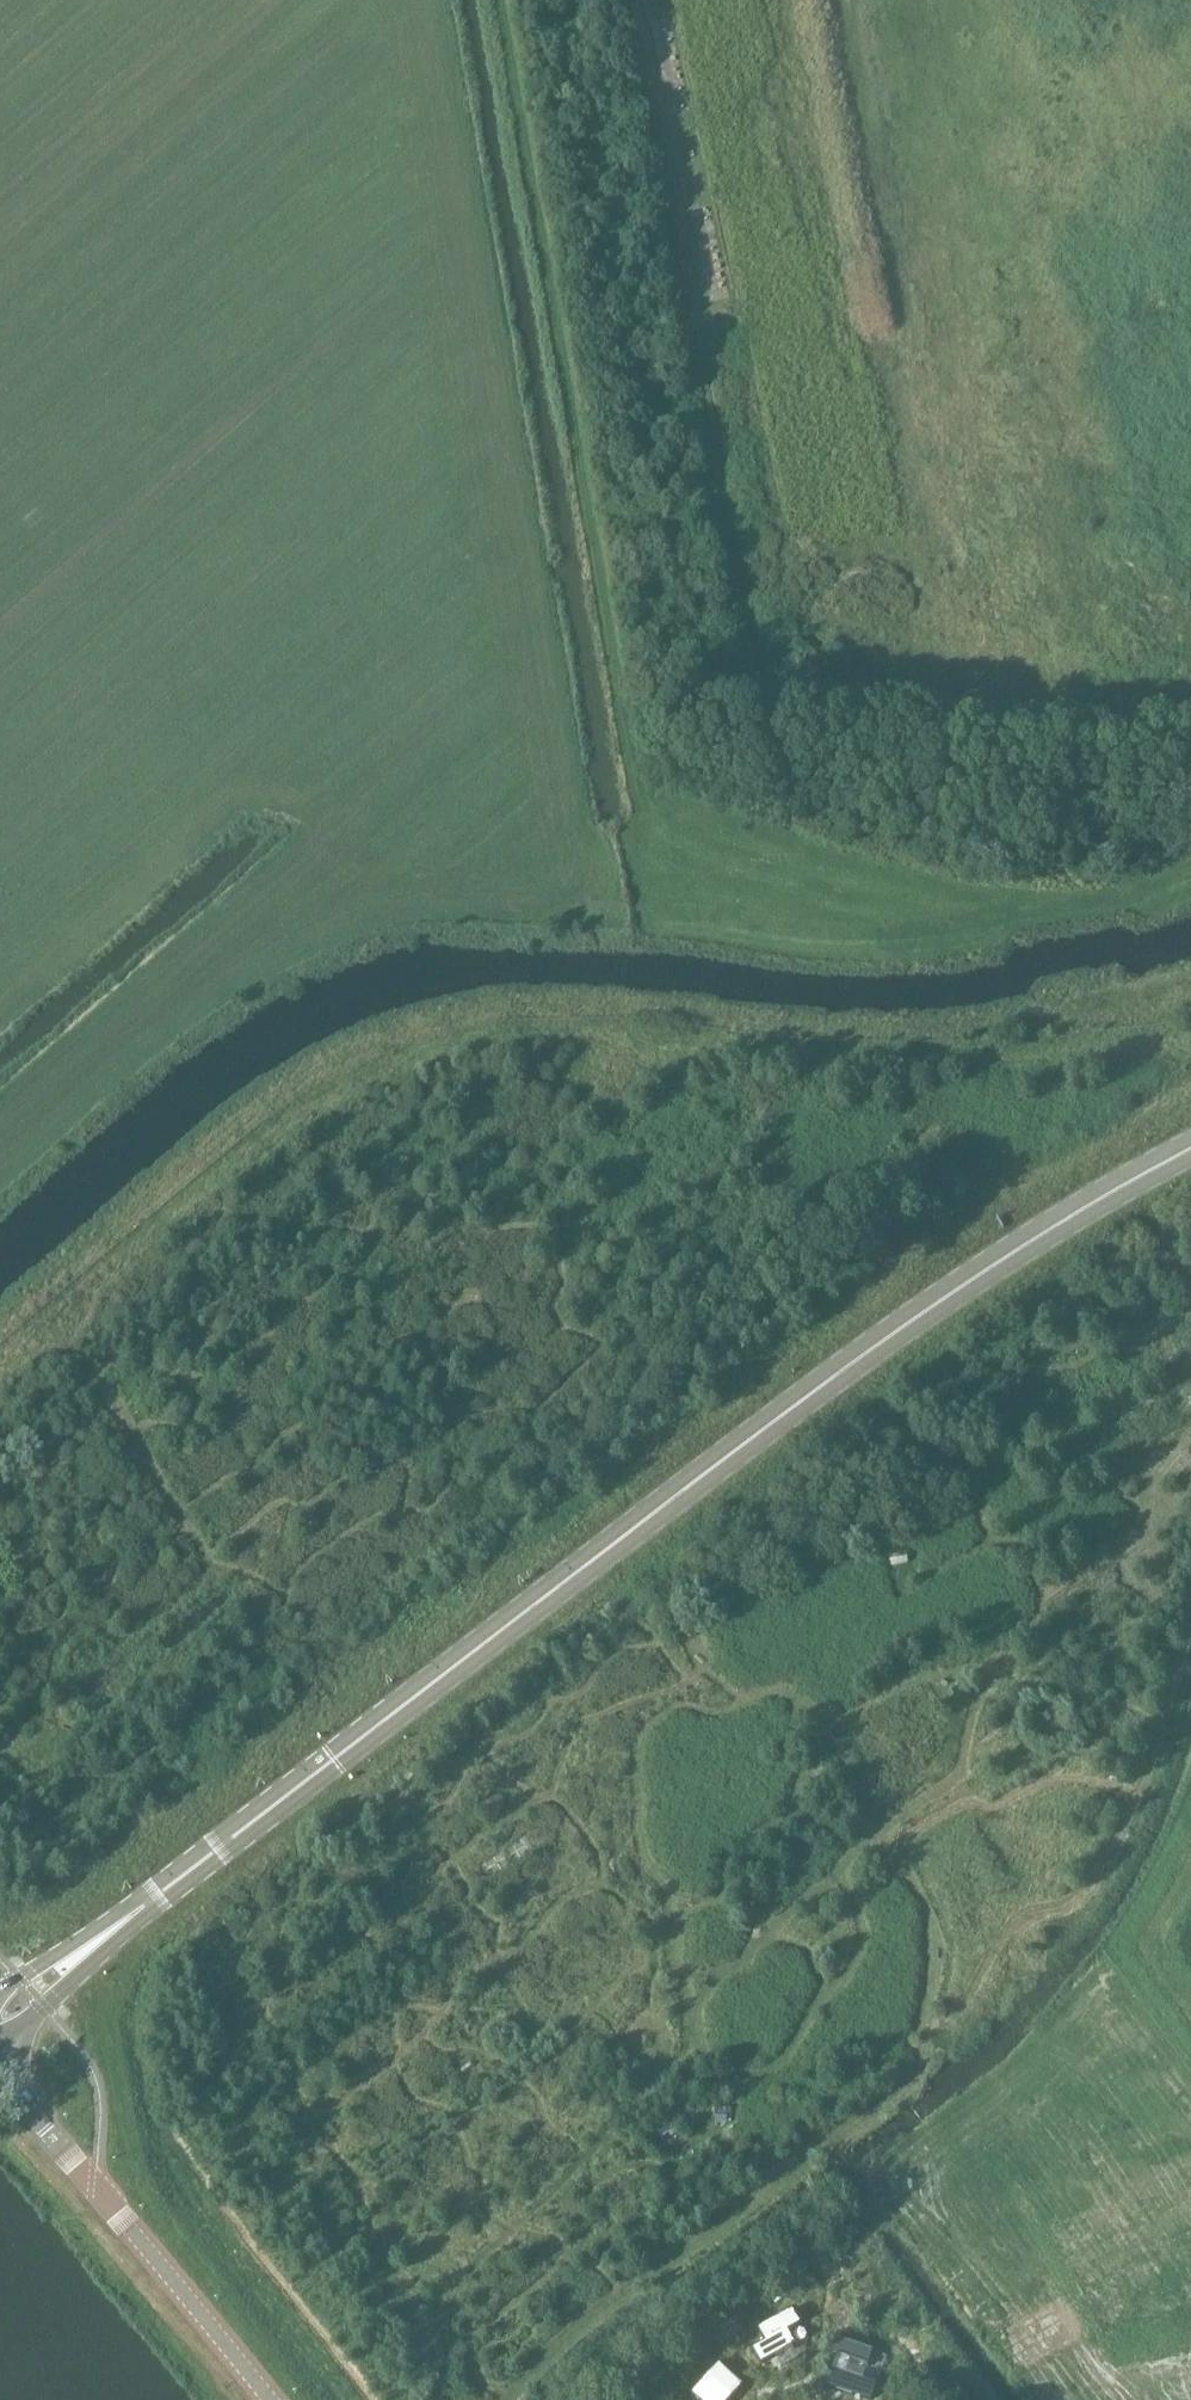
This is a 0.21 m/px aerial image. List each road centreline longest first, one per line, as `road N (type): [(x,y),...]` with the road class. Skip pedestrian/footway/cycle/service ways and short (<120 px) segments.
road 1 (secondary): [(91,1947),(798,1406),(1049,1234),(1190,1150)]
road 2 (tertiary): [(266,2399),(0,2083)]
road 3 (track): [(1190,2013),(1174,1990),(1163,1941),(1190,1879)]
road 4 (secondary): [(0,2052),(68,1989),(91,1947)]

